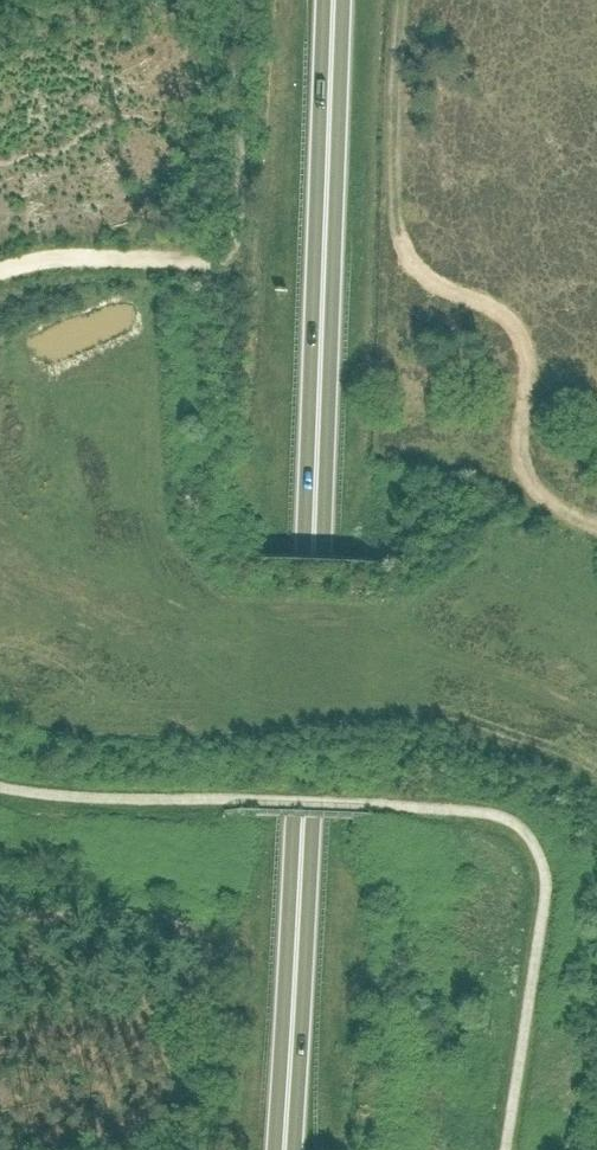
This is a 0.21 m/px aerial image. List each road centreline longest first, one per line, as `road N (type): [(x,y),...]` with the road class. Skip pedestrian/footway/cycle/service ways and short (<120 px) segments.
road 1 (trunk): [(284,1149),(334,0)]
road 2 (track): [(402,0),(394,191),(400,245),(421,275),(502,316),(523,339),(524,479),(556,508),(596,526)]
road 3 (track): [(208,1149),(214,986),(197,939),(168,920),(0,916)]
road 4 (track): [(240,103),(231,247),(205,257),(32,262),(0,273)]

